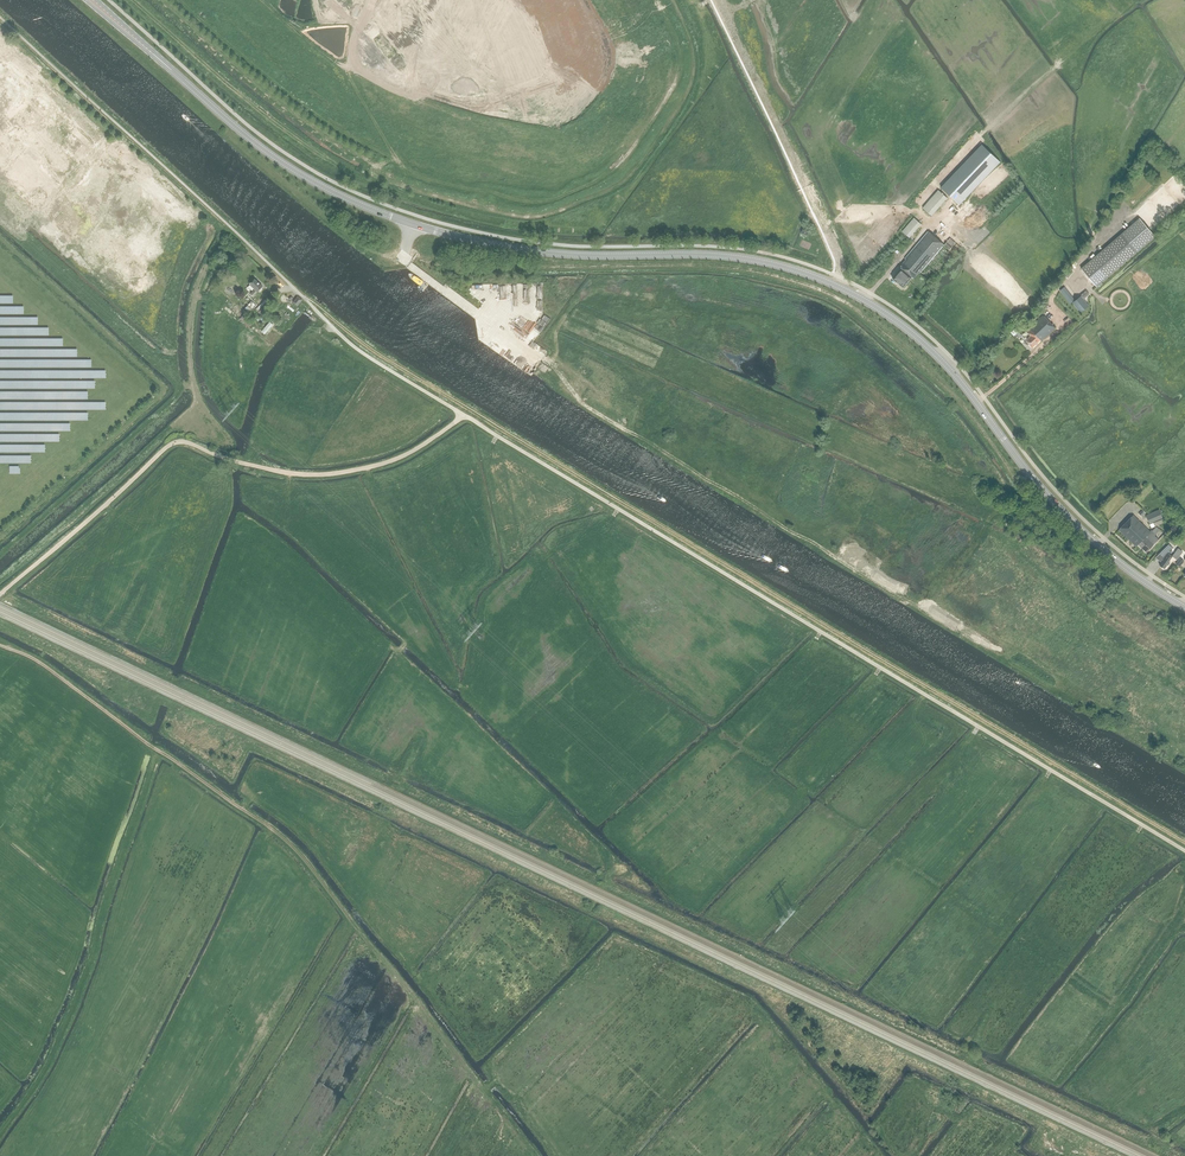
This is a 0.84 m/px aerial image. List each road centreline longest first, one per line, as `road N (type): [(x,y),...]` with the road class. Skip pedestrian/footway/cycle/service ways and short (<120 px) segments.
road 1 (secondary): [(1184,607),(1060,514),(948,368),(863,299),(771,263),(548,254),(380,214),(264,151),(92,0)]
road 2 (unclassified): [(1184,850),(371,359),(299,294)]
road 3 (track): [(415,999),(287,842),(37,660),(0,645)]
road 4 (track): [(0,593),(171,445),(321,476),(408,455),(465,416)]
road 5 (track): [(443,60),(429,90),(407,95),(354,69),(372,0)]

